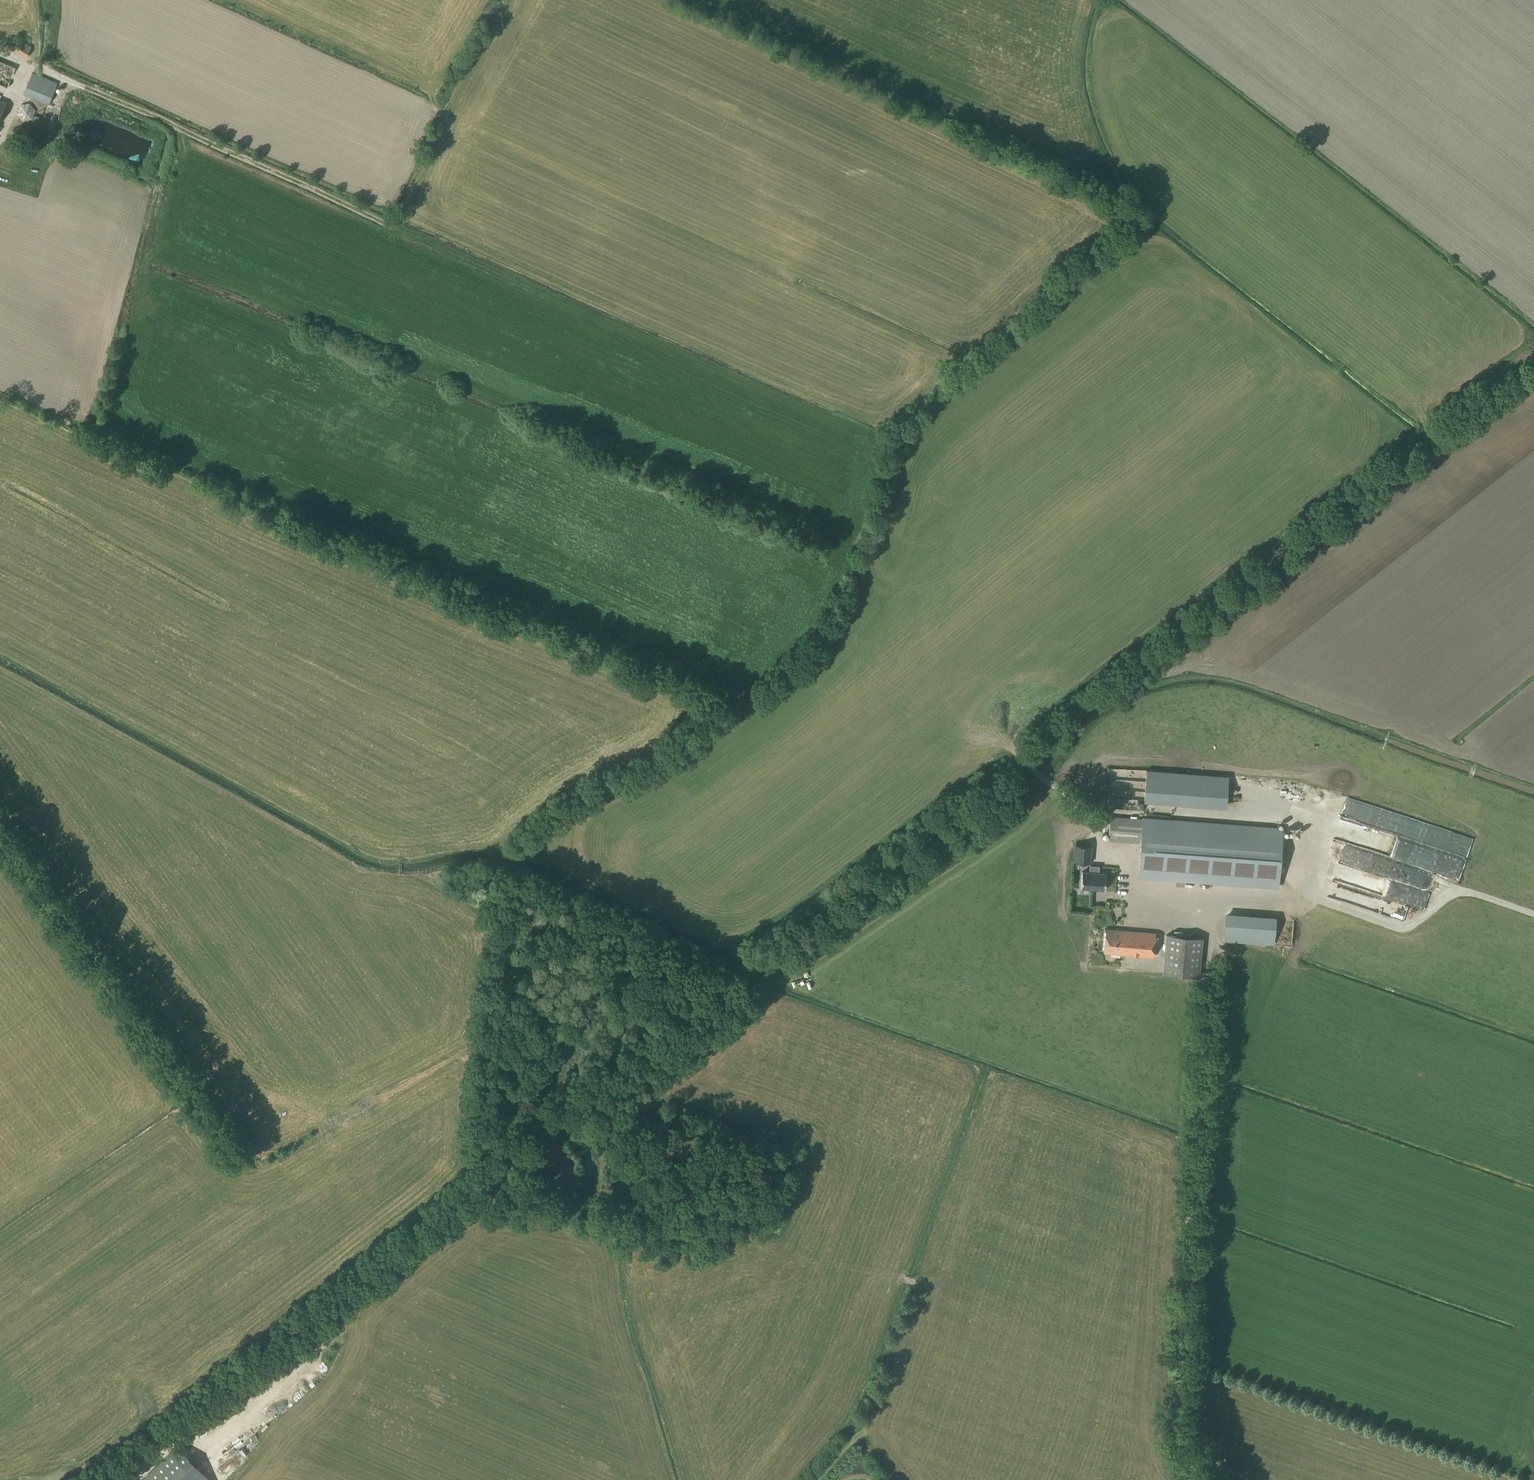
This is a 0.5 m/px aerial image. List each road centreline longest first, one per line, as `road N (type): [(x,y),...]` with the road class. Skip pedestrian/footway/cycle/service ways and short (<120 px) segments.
road 1 (track): [(1022,757),(97,1479)]
road 2 (track): [(1533,357),(1022,757)]
road 3 (unclassified): [(1189,1479),(1170,1410),(1206,981)]
road 4 (track): [(1022,757),(1091,819),(1104,844)]

